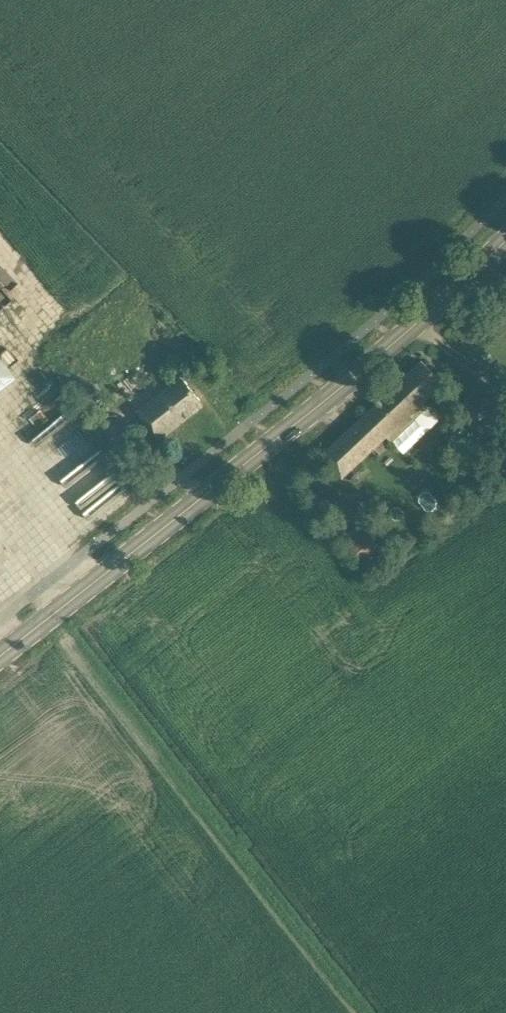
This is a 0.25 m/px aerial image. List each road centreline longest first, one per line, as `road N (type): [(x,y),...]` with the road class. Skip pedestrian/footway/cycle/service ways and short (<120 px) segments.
road 1 (tertiary): [(0,660),(283,440),(505,249)]

